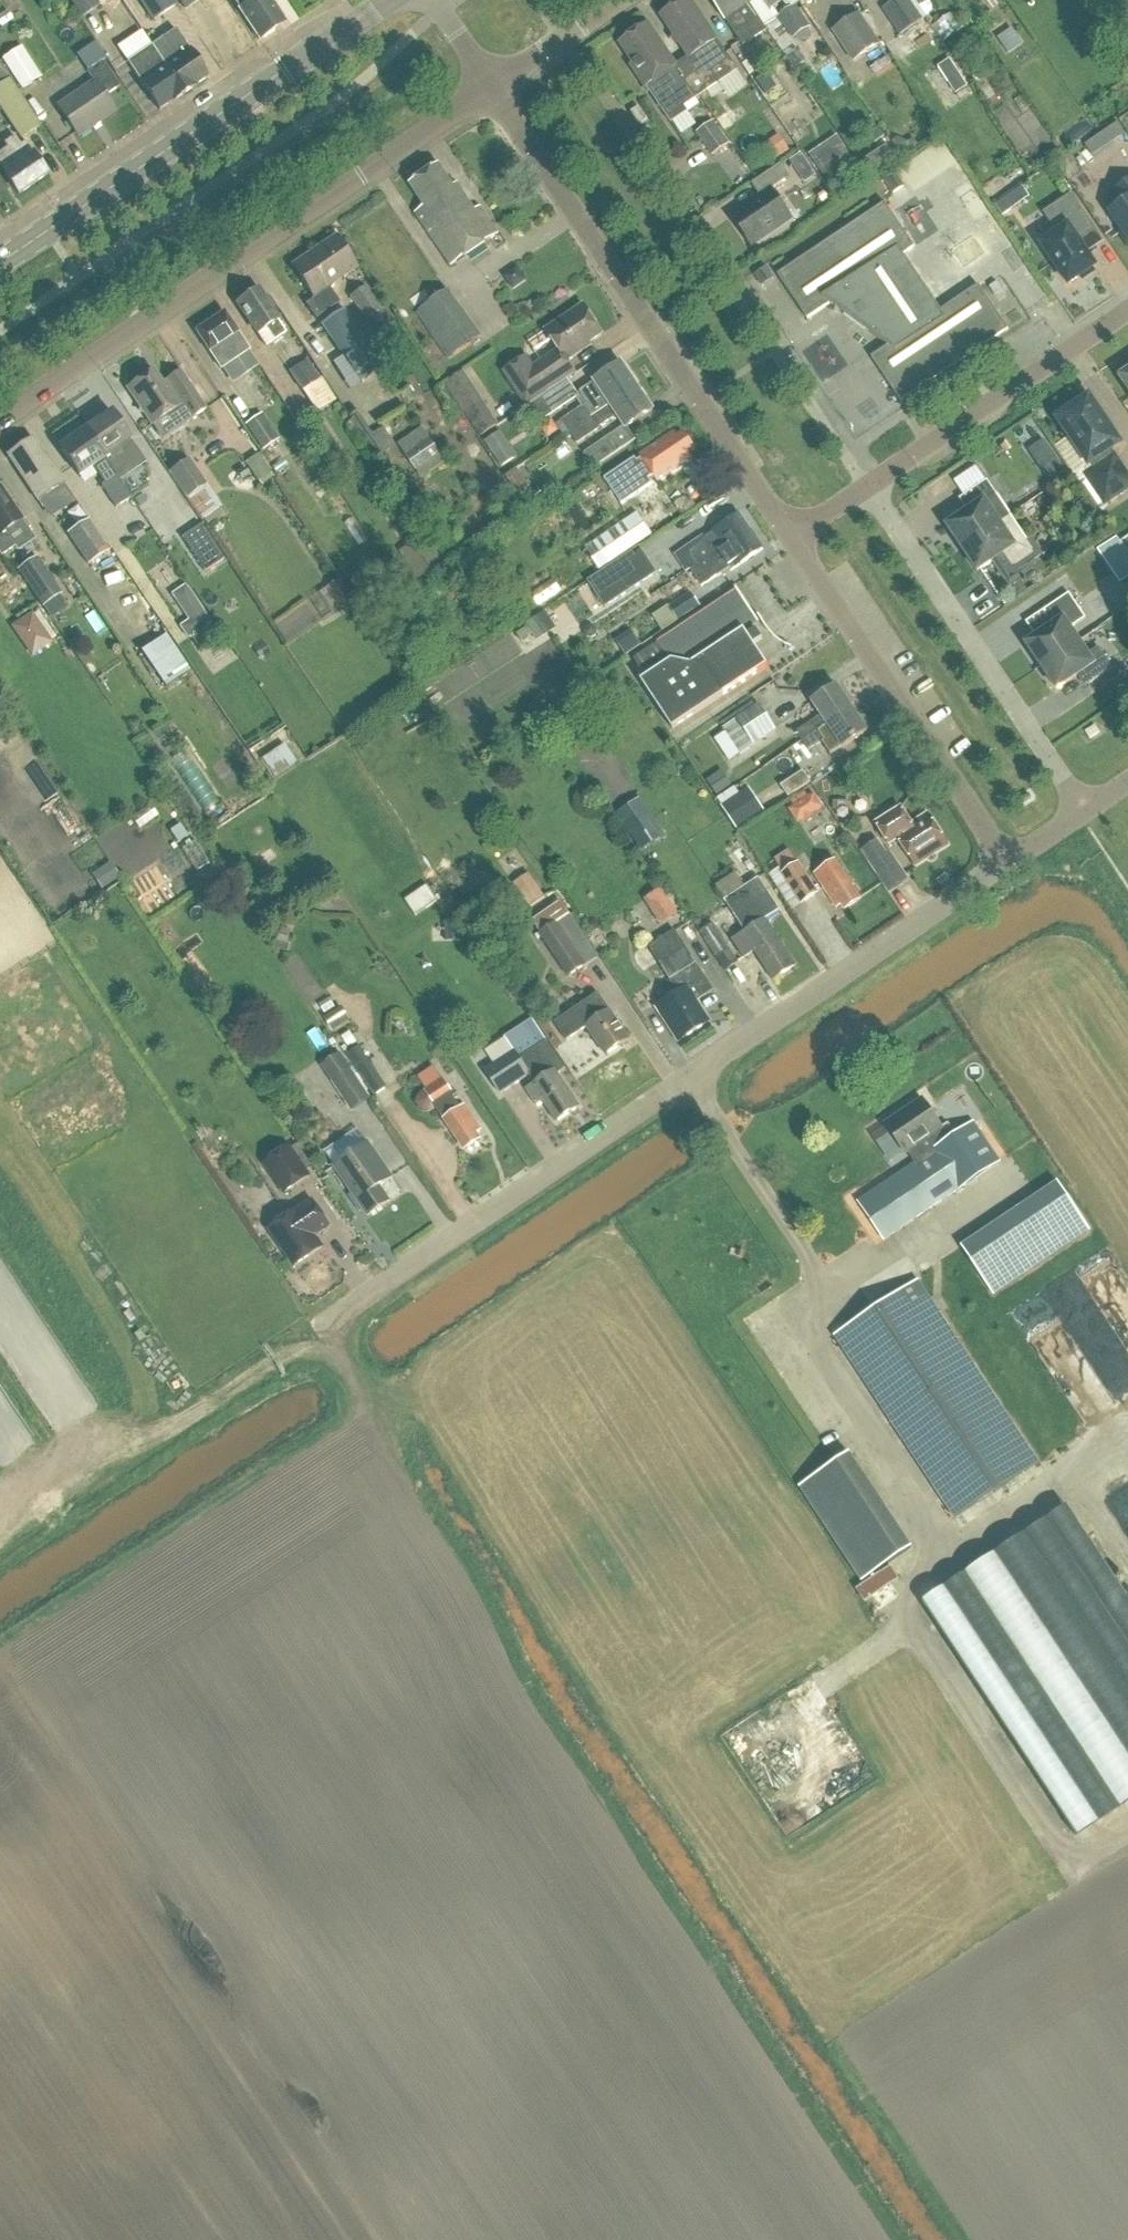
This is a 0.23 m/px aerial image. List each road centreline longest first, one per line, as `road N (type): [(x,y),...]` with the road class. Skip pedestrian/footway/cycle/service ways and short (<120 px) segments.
road 1 (unclassified): [(0,1545),(1006,862)]
road 2 (unclassified): [(0,417),(491,85)]
road 3 (unclassified): [(790,538),(491,85)]
road 4 (secondary): [(0,265),(392,0)]
road 5 (unclassified): [(1006,862),(790,538)]
road 6 (residential): [(1085,809),(869,487)]
road 7 (unclassified): [(869,487),(1127,313)]
road 8 (residential): [(730,283),(562,38)]

